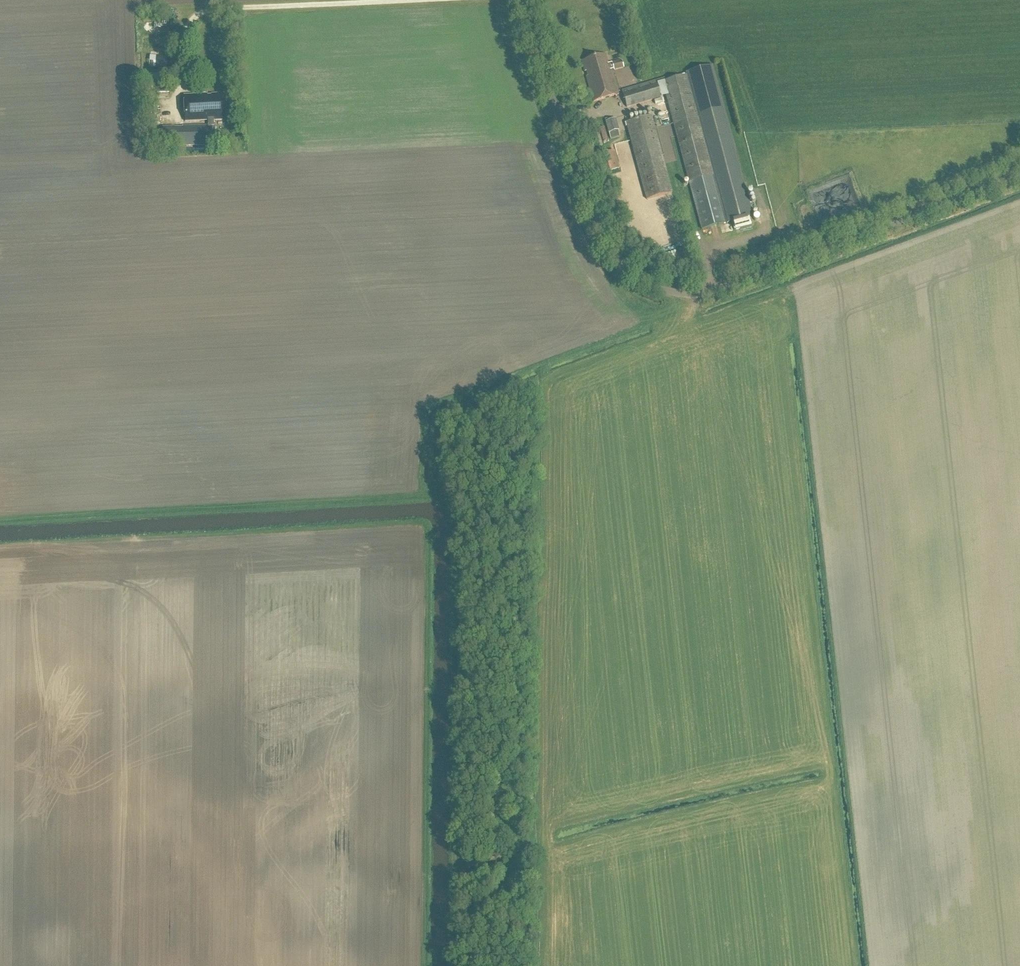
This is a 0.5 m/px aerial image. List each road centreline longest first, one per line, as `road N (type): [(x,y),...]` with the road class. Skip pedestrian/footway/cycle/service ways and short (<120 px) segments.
road 1 (unclassified): [(1019,168),(999,184),(720,289),(657,287),(623,265),(599,232),(518,0)]

